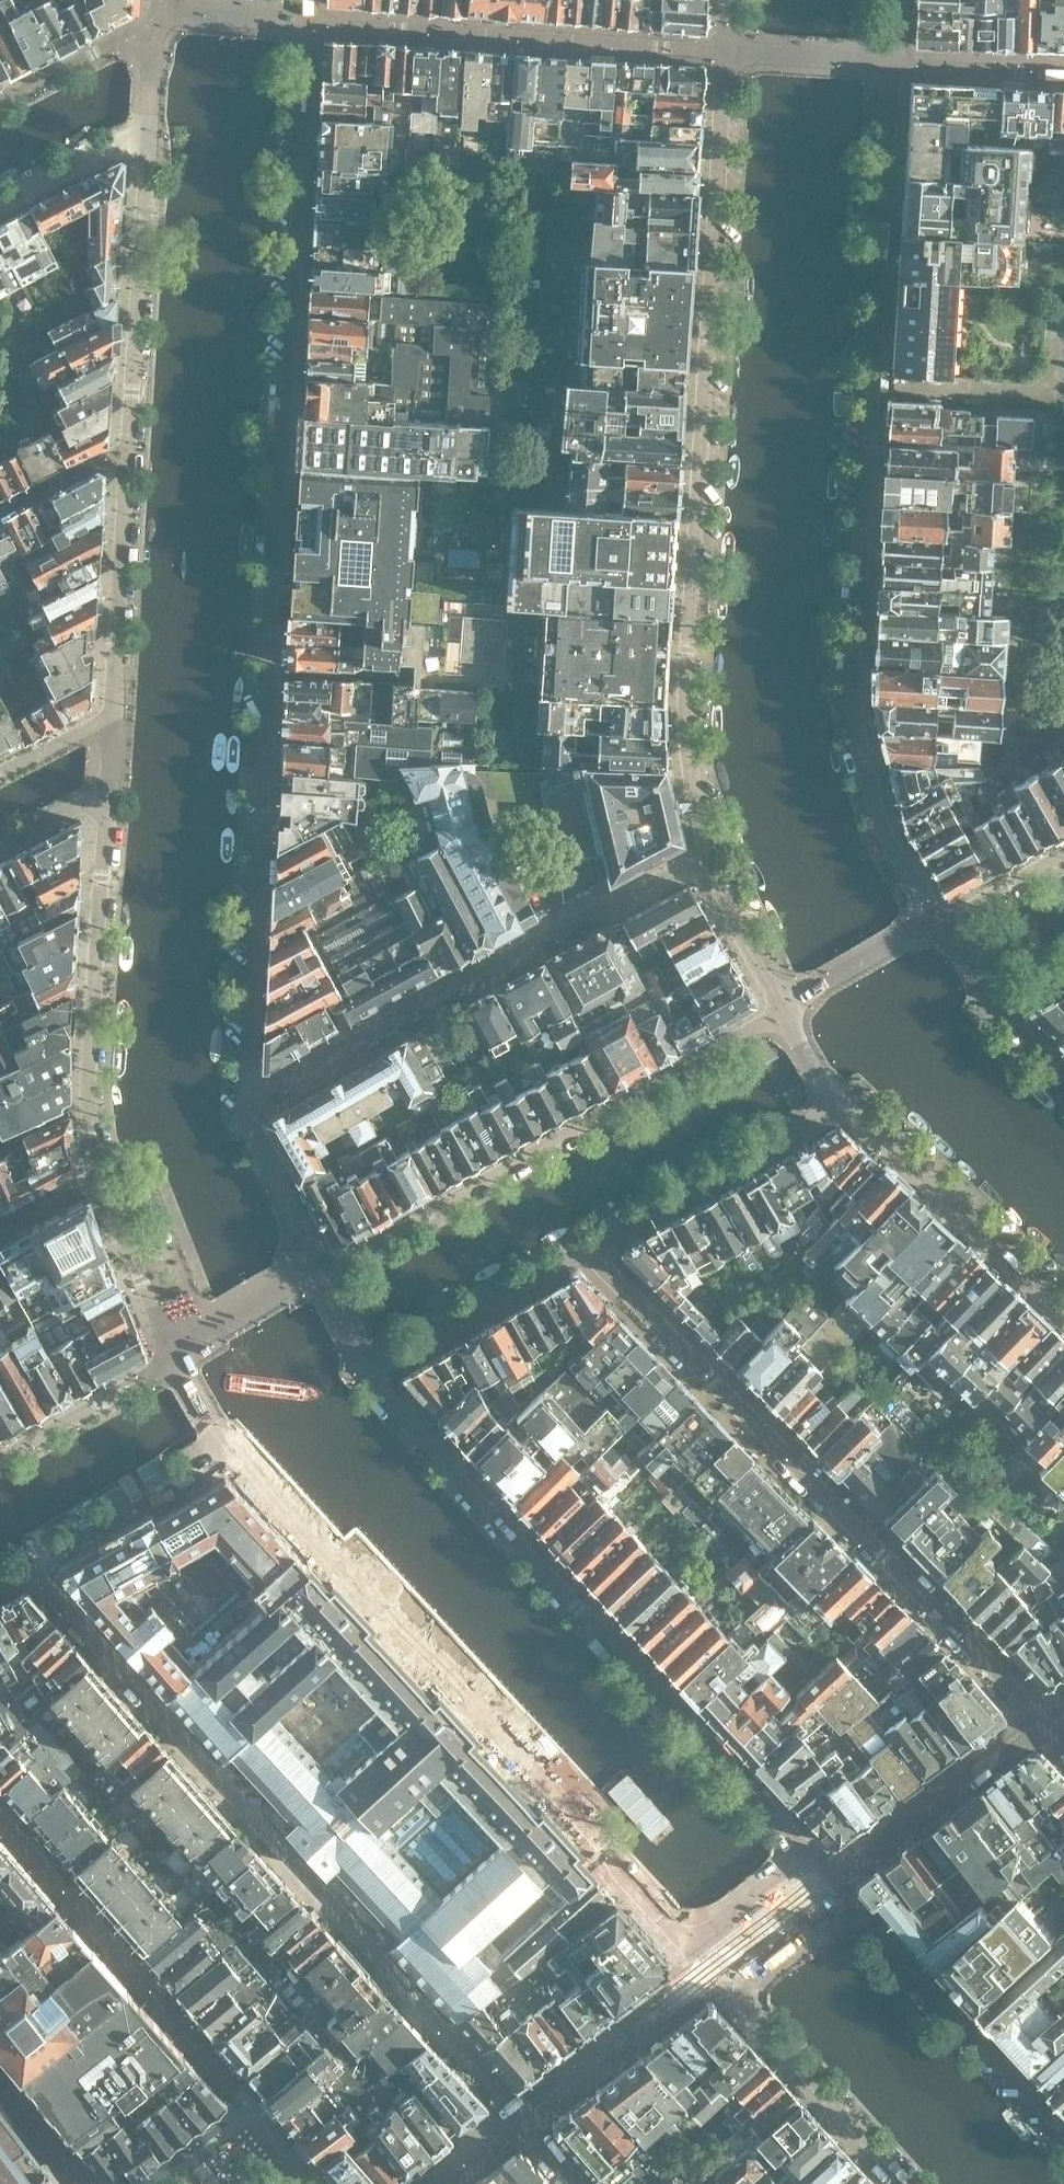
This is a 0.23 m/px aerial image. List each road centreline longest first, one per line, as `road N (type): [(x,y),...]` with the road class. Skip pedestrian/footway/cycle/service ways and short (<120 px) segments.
road 1 (residential): [(247,1102),(312,25)]
road 2 (residential): [(937,923),(878,818),(852,687),(896,62)]
road 3 (residential): [(724,52),(684,754),(705,857)]
road 4 (residential): [(591,1247),(615,1285),(1063,1741)]
road 5 (residential): [(229,1451),(440,1667),(670,1925)]
road 6 (residential): [(786,1828),(375,1374)]
road 7 (residential): [(781,1010),(318,1271)]
road 8 (residential): [(247,1102),(705,857)]
road 9 (residential): [(312,25),(724,52)]
road 10 (residential): [(107,789),(90,1109),(98,1172)]
road 11 (residential): [(147,139),(128,460)]
road 12 (residential): [(839,1106),(1063,1314)]
road 13 (residential): [(1063,2132),(868,1915)]
road 14 (residential): [(591,1247),(839,1106)]
road 15 (residential): [(0,1584),(229,1451)]
road 16 (residential): [(128,460),(114,714)]
road 17 (residential): [(375,1374),(591,1247)]
road 18 (residential): [(751,2014),(897,2183)]
road 19 (residential): [(172,1356),(0,1458)]
road 20 (residential): [(98,1172),(172,1356)]
road 21 (residential): [(318,1271),(251,1129),(247,1102)]
road 22 (residential): [(937,923),(781,1010)]
road 23 (residential): [(670,1925),(711,1927),(782,1871),(790,1850),(786,1828)]
road 24 (residential): [(155,21),(0,100)]
road 25 (residential): [(868,1915),(832,1916),(756,1975),(747,1994),(751,2014)]
road 26 (residential): [(896,62),(724,52)]
road 27 (residential): [(705,857),(781,1010)]
road 28 (residential): [(318,1271),(220,1321),(172,1356)]
road 29 (residential): [(896,62),(1063,73)]
road 30 (residential): [(0,206),(122,142),(147,139)]
road 31 (residential): [(312,25),(155,21)]
road 32 (residential): [(1063,850),(937,923)]
road 33 (residential): [(0,513),(101,462),(128,460)]
road 34 (residential): [(0,2079),(82,2183)]
road 35 (residential): [(114,714),(0,775)]
road 36 (residential): [(0,845),(107,789)]
road 37 (residential): [(670,1925),(751,2014)]
road 38 (residential): [(868,1915),(786,1828)]

